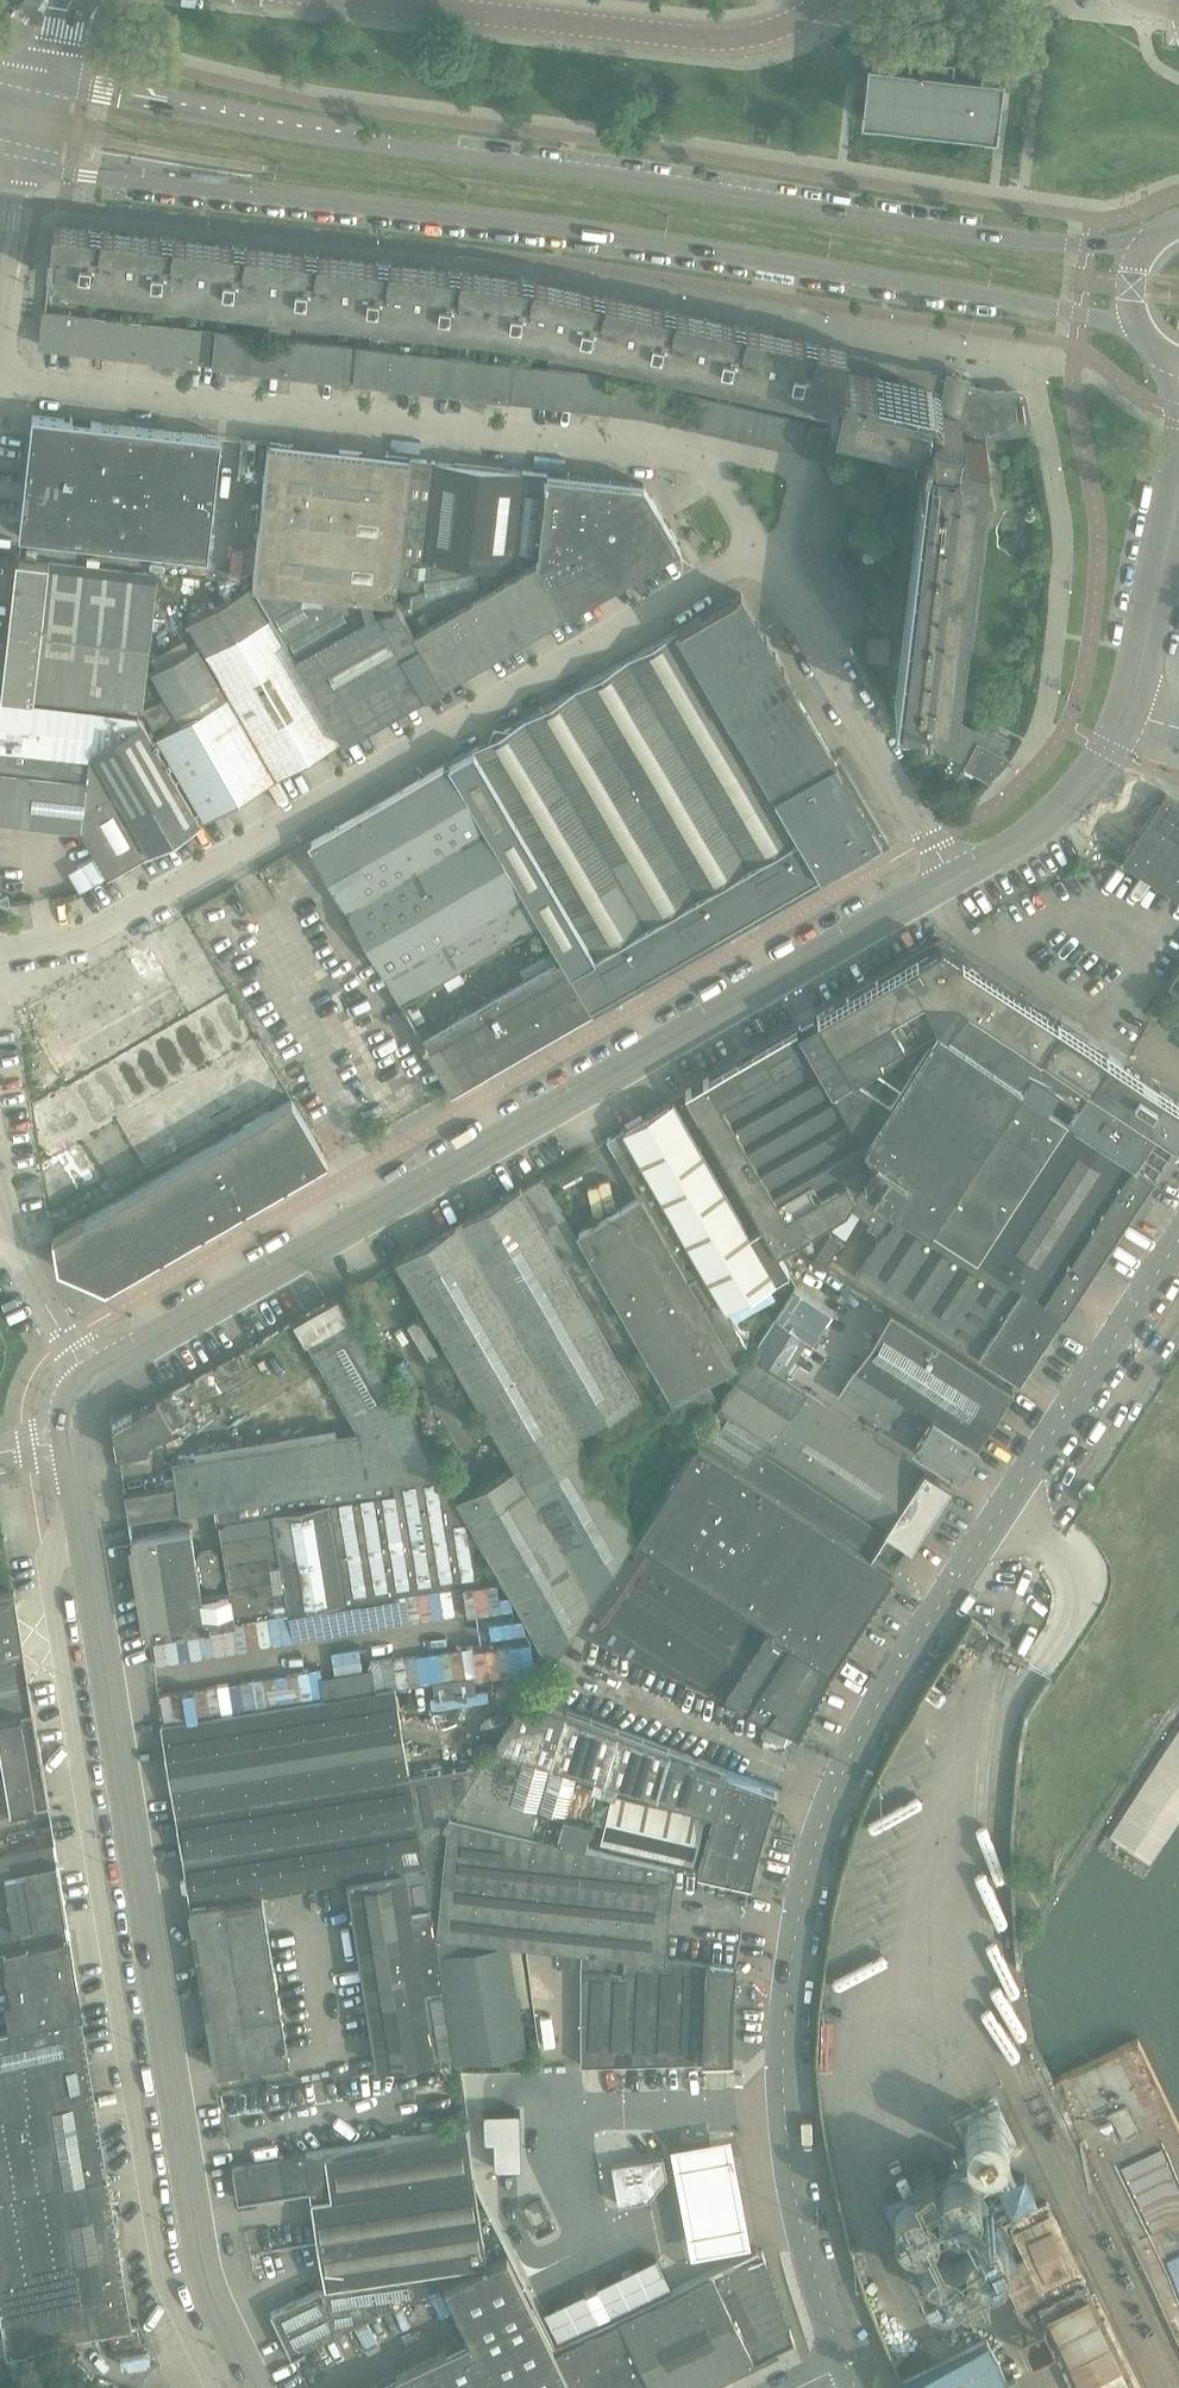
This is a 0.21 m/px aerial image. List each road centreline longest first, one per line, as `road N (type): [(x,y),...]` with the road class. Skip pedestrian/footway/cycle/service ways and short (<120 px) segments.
road 1 (unclassified): [(846,2370),(799,2205),(786,2114),(786,2008),(814,1845),(845,1767),(1178,1247)]
road 2 (secondary): [(20,167),(503,224),(1139,327)]
road 3 (secondary): [(1142,253),(498,165),(45,77)]
road 4 (tertiary): [(87,1380),(954,880)]
road 5 (unclassified): [(82,1526),(44,1569),(161,2274),(214,2387)]
road 6 (tertiary): [(258,2387),(202,2257),(82,1526)]
road 7 (unclassified): [(0,957),(65,942),(763,551)]
road 8 (unclassified): [(763,551),(711,462),(0,380)]
road 9 (tertiary): [(361,0),(717,39),(775,30),(826,0)]
road 10 (unclassified): [(954,880),(763,551)]
road 11 (tertiary): [(1166,356),(1177,414),(1127,715)]
road 12 (tertiary): [(954,880),(1073,800),(1127,715)]
road 13 (unclassified): [(87,1380),(0,1215)]
road 14 (tertiary): [(1127,715),(1159,651),(1178,556)]

